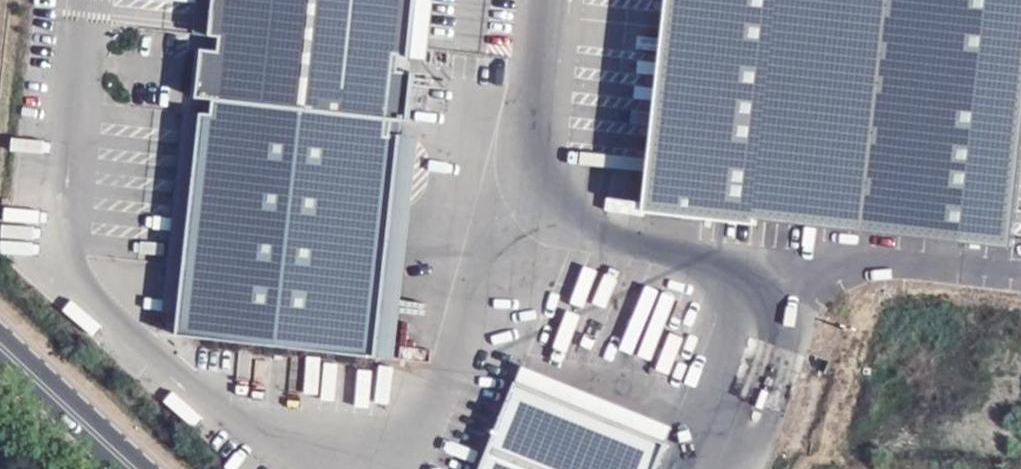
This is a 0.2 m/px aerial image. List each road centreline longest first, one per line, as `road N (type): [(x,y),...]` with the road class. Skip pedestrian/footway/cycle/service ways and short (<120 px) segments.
road 1 (secondary): [(136,468),(0,342)]

